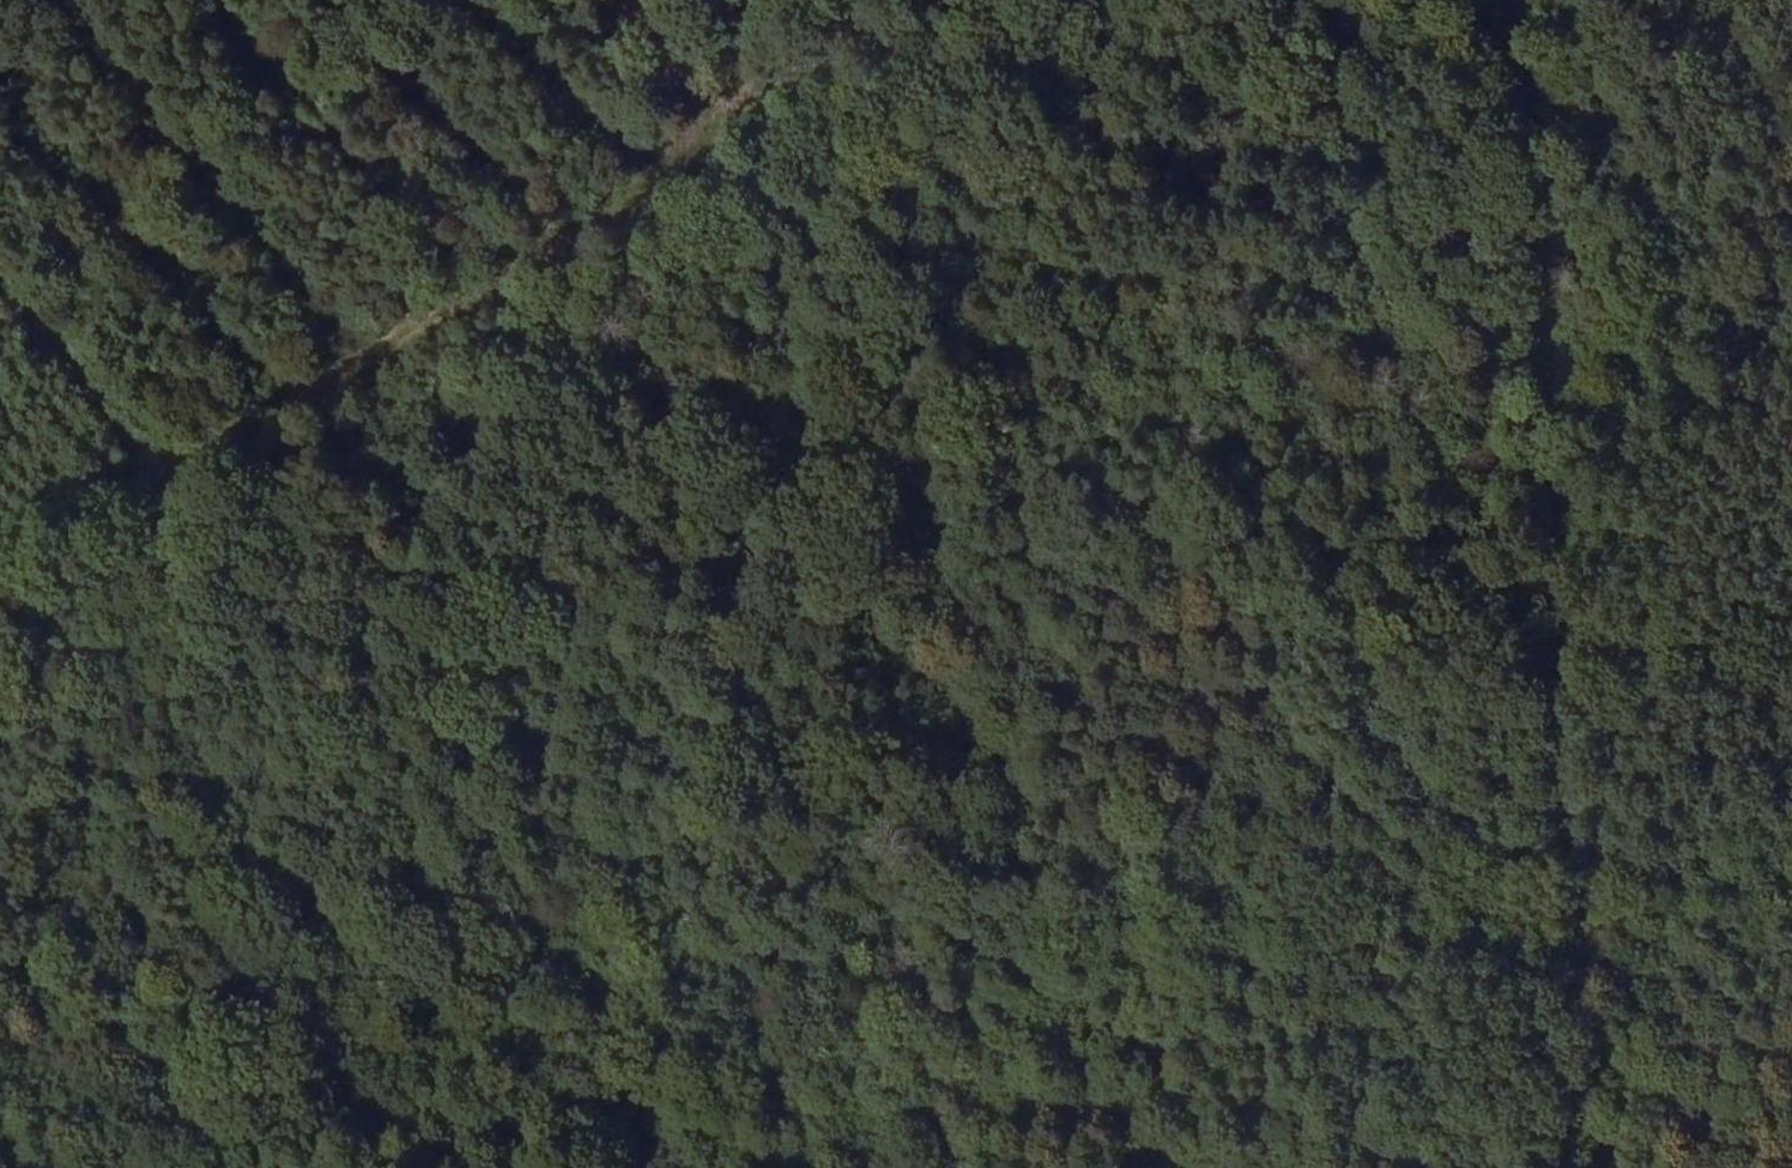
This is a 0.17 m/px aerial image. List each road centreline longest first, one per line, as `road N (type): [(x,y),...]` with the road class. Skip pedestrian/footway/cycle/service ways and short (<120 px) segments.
road 1 (track): [(1537,0),(1615,1167)]
road 2 (track): [(0,292),(132,438)]

